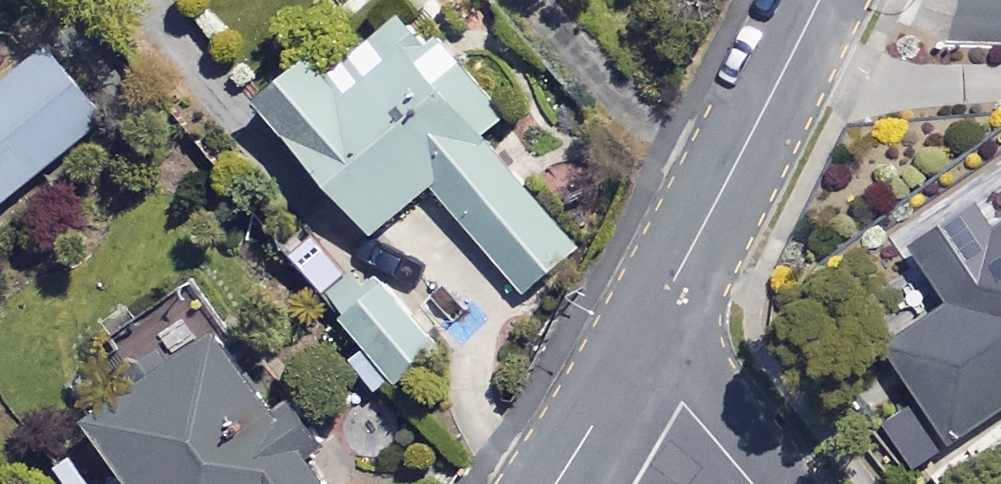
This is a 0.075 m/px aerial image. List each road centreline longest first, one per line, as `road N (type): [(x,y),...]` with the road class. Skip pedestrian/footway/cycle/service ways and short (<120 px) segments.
road 1 (residential): [(636,350),(818,0)]
road 2 (residential): [(754,483),(636,350)]
road 3 (residential): [(557,483),(636,350)]

